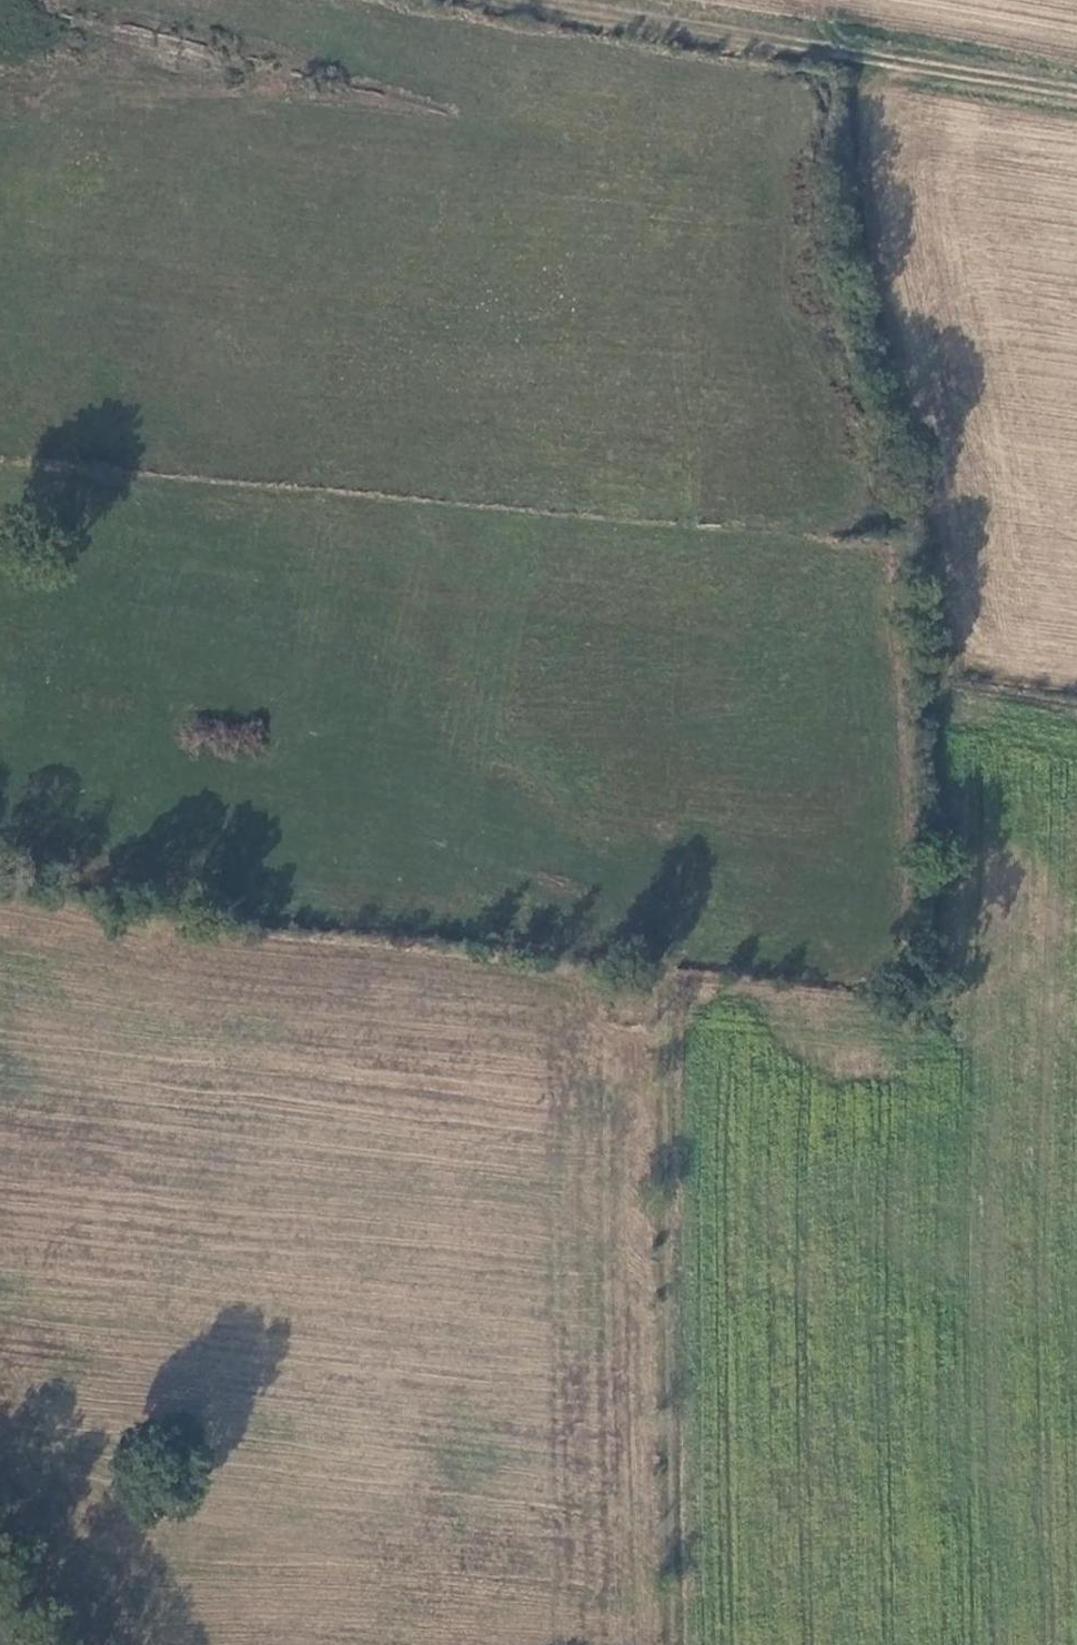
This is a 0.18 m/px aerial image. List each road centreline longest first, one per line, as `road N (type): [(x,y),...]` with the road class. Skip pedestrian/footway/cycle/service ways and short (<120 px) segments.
road 1 (track): [(672,1644),(673,1003)]
road 2 (track): [(1076,89),(551,0)]

